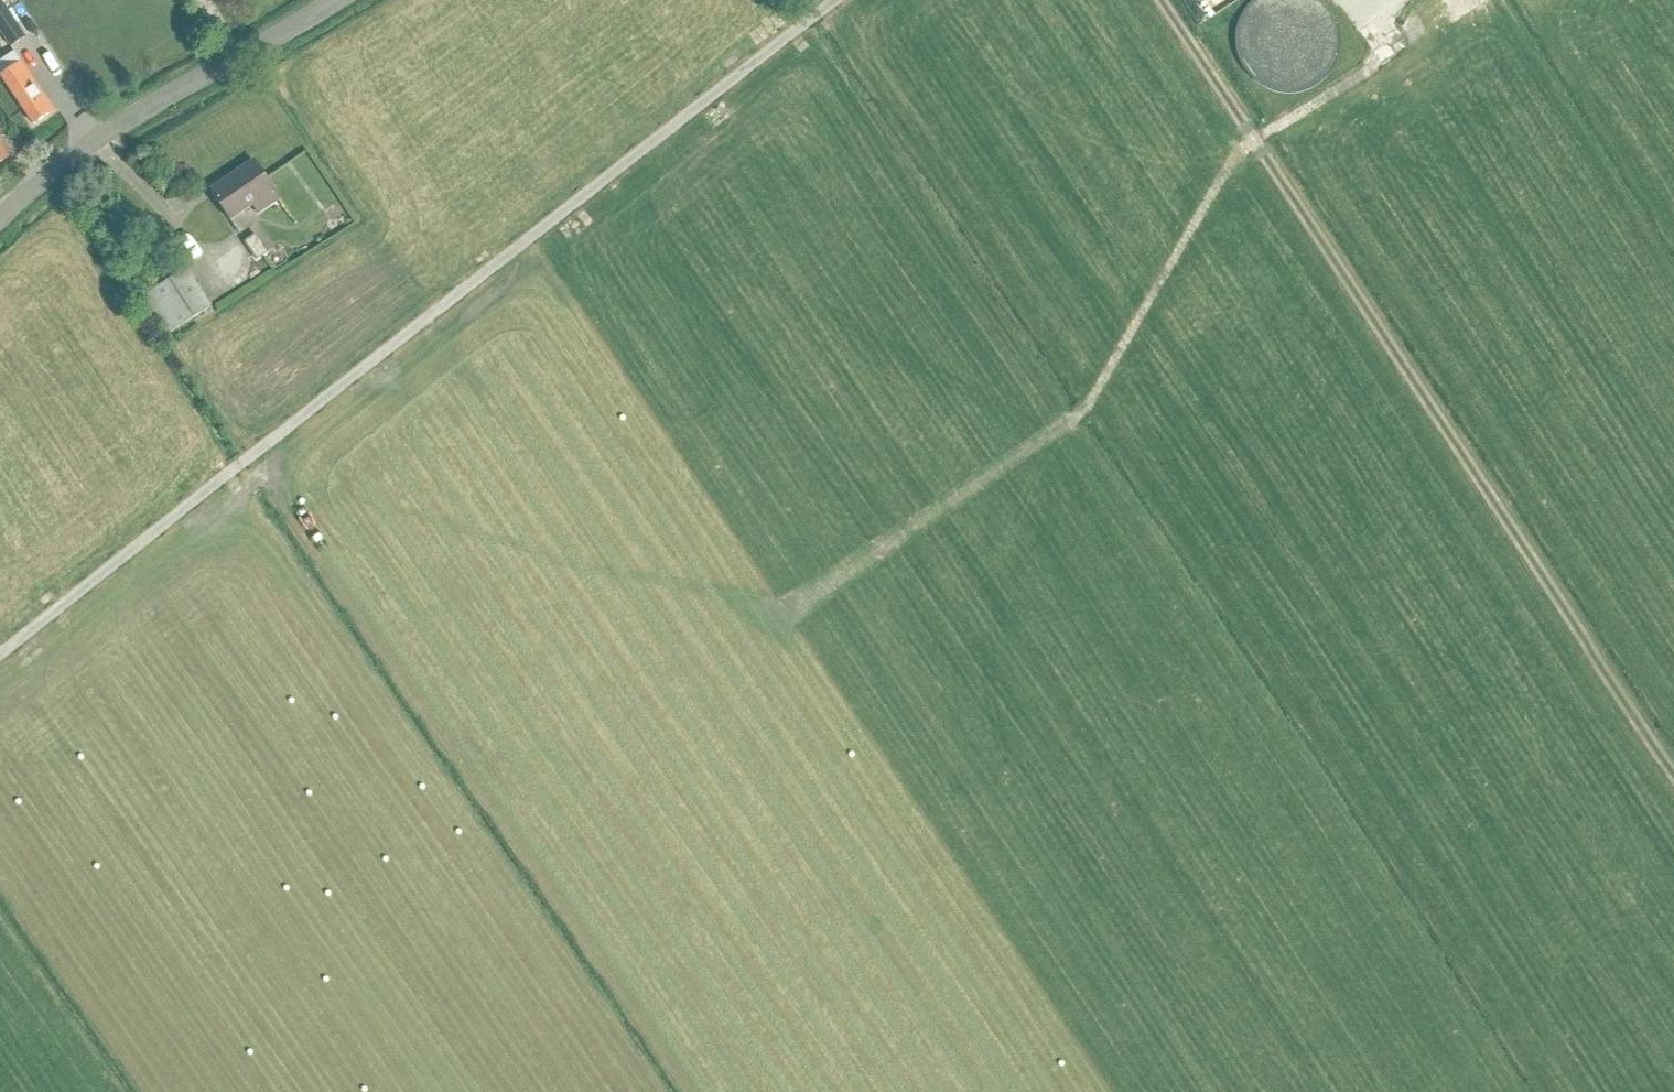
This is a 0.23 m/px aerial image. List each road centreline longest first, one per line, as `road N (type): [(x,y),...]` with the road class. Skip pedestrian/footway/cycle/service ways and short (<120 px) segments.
road 1 (track): [(835,0),(0,655)]
road 2 (track): [(1255,142),(1673,772)]
road 3 (unclassified): [(0,220),(84,148),(339,0)]
road 4 (track): [(1255,142),(1234,157),(1093,398)]
road 5 (track): [(1255,142),(1369,68),(1385,46),(1363,13)]
road 6 (track): [(1160,0),(1255,142)]

